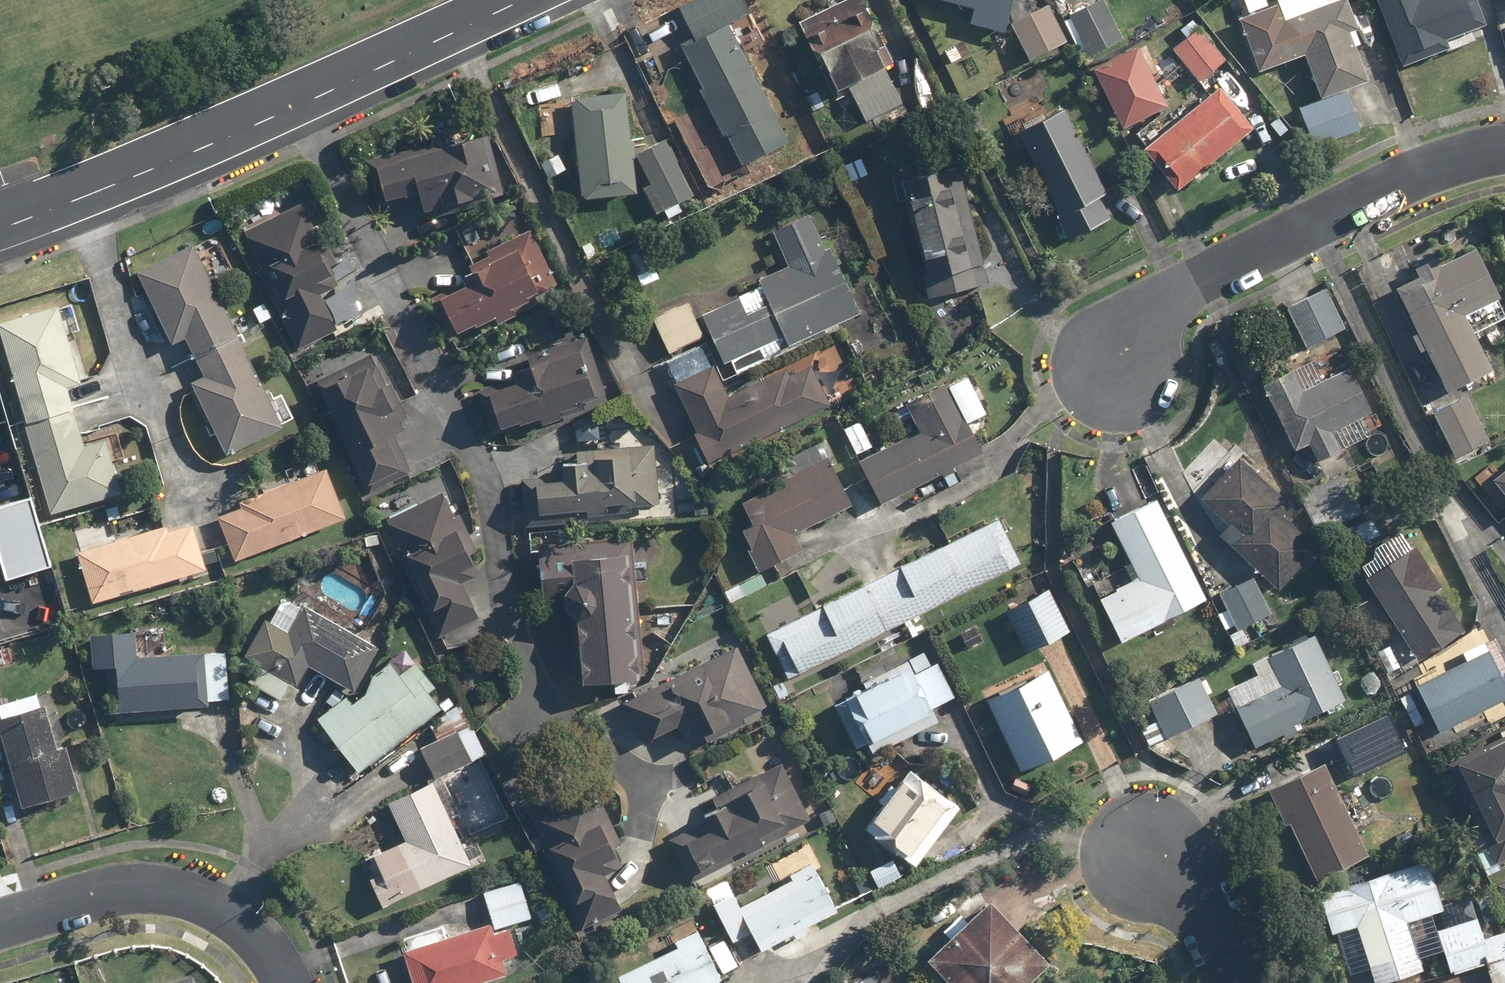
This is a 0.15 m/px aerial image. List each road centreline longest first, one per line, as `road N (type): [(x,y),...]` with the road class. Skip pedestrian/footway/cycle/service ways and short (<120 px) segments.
road 1 (tertiary): [(517,0),(300,103),(0,225)]
road 2 (residential): [(1504,156),(1440,168),(1175,293),(1115,369)]
road 3 (residential): [(292,982),(242,917),(174,893),(109,886),(0,920)]
road 4 (residential): [(1241,982),(1205,908),(1148,848)]

